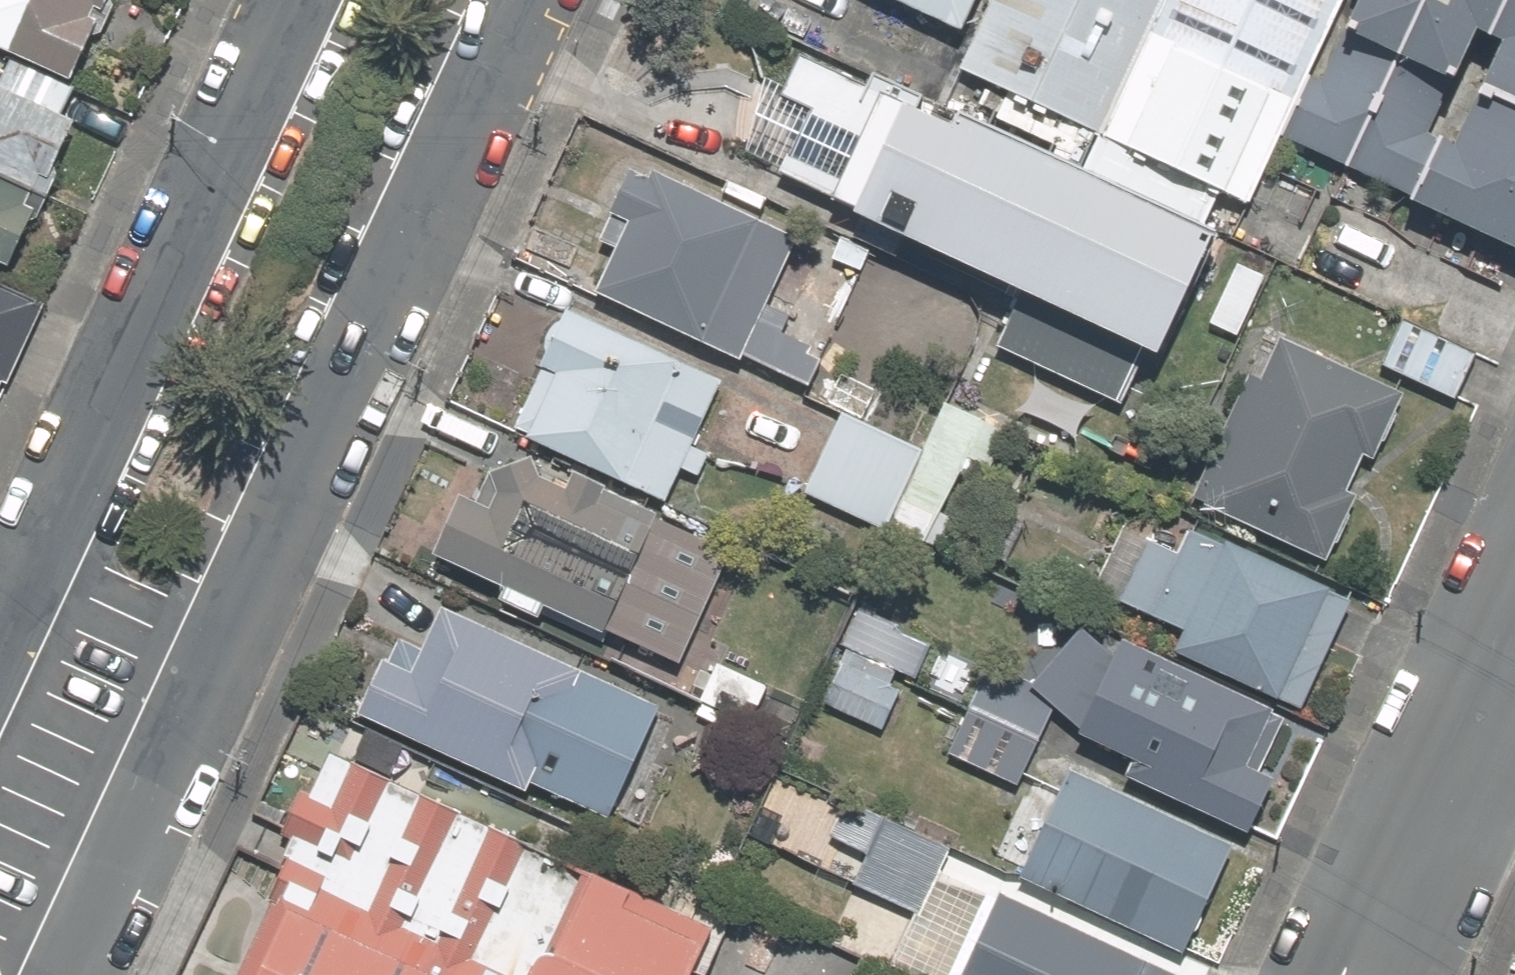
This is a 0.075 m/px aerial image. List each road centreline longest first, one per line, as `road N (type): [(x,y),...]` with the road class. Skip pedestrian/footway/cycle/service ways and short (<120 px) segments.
road 1 (residential): [(519,0),(66,974)]
road 2 (residential): [(0,644),(300,0)]
road 3 (residential): [(1514,627),(1352,974)]

